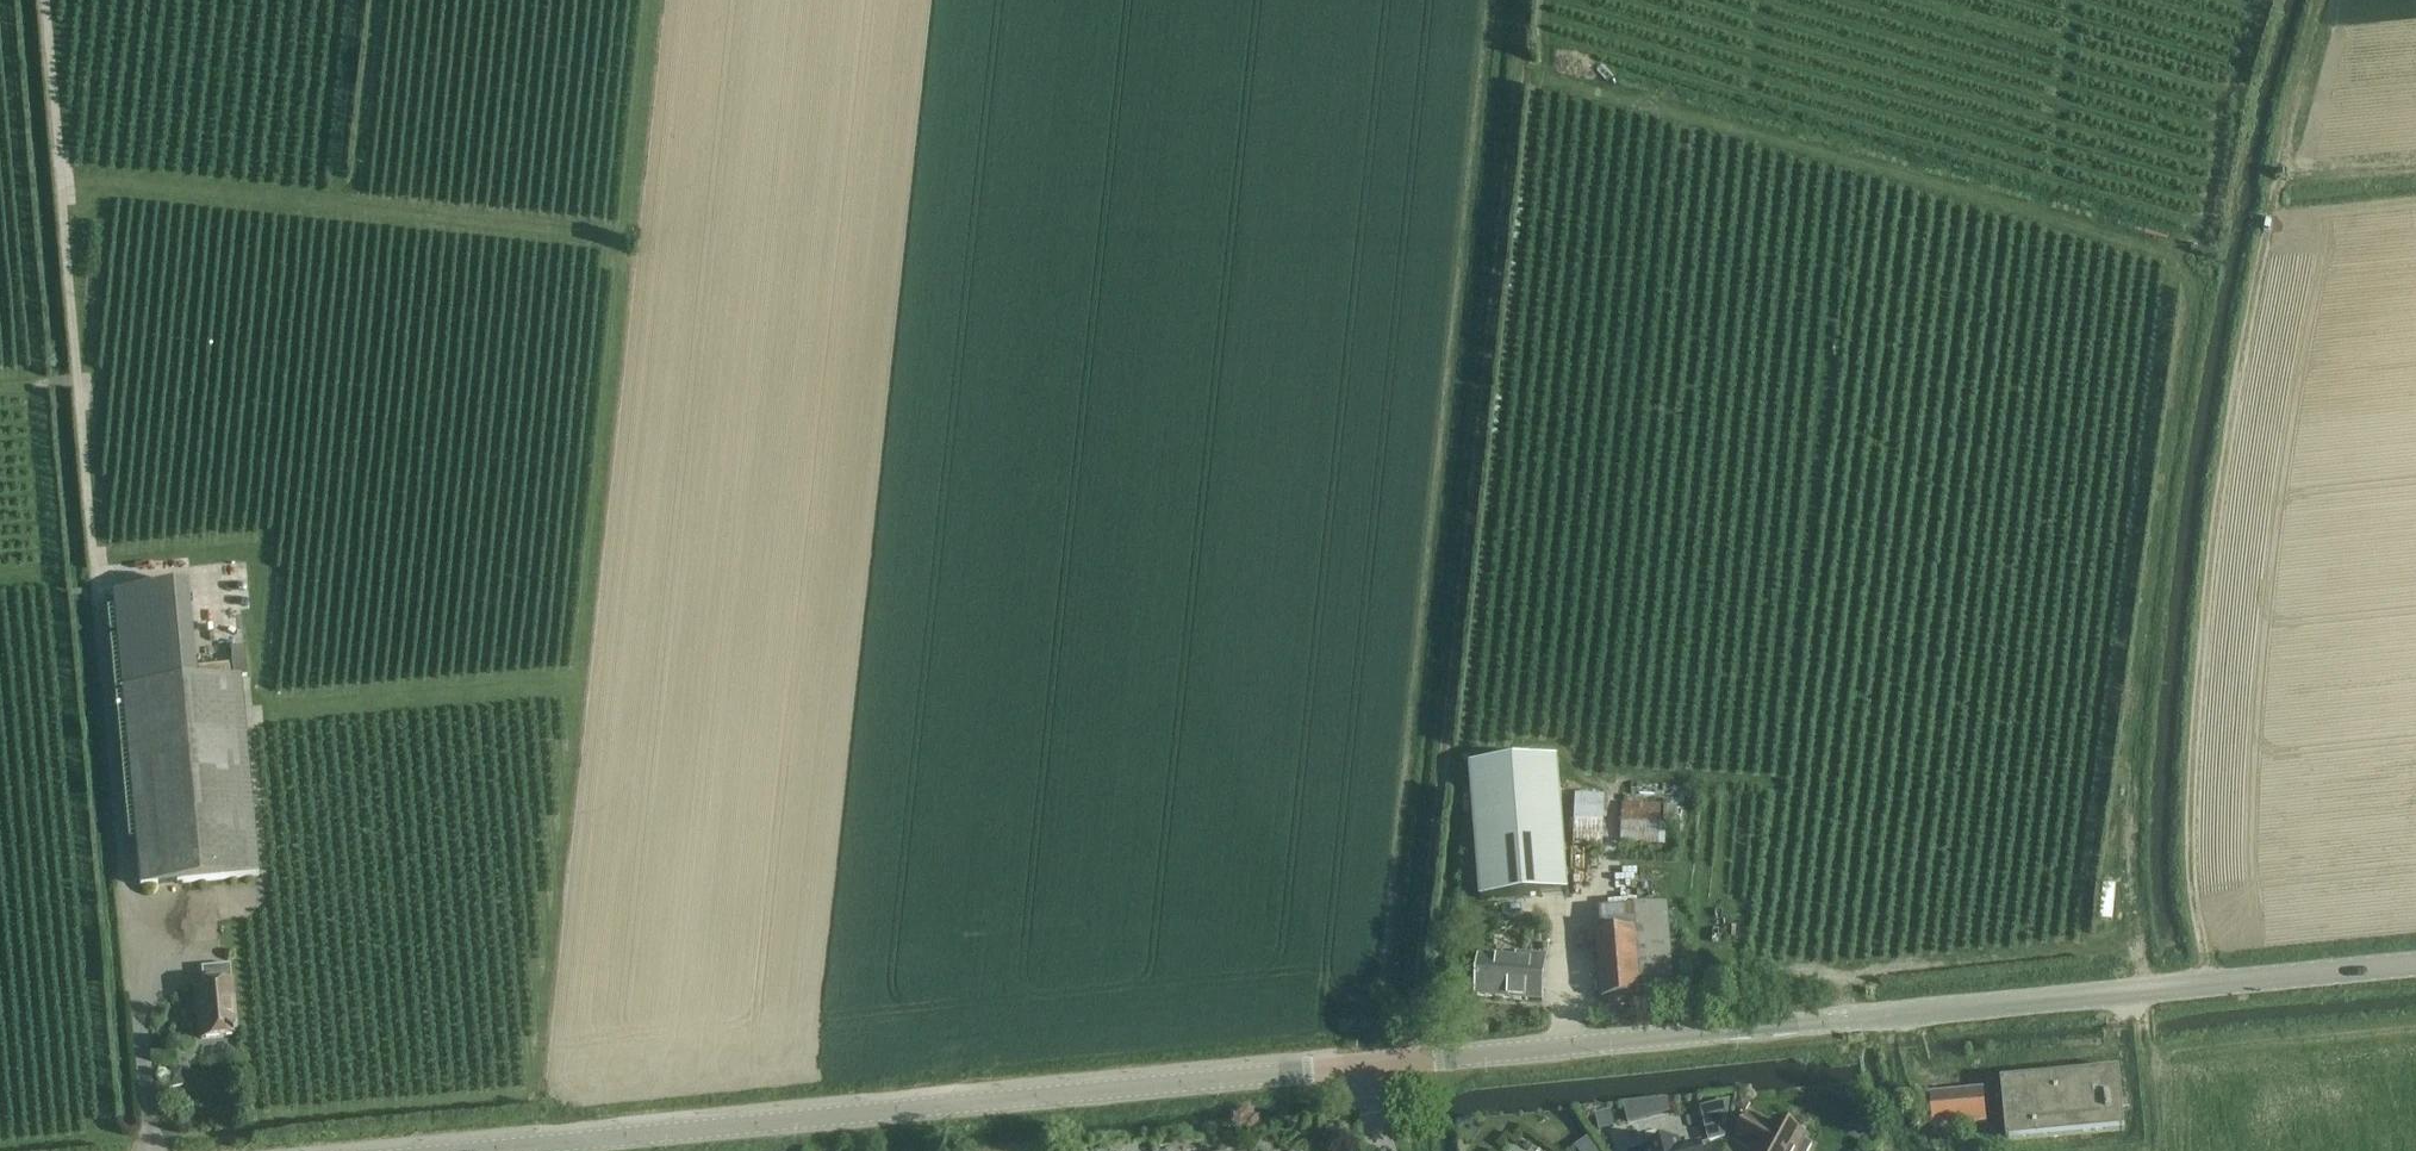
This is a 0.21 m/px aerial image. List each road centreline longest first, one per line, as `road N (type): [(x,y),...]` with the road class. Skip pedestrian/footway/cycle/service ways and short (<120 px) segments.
road 1 (tertiary): [(1365,1065),(2415,963)]
road 2 (tertiary): [(473,1150),(1365,1065)]
road 3 (track): [(44,0),(92,549)]

